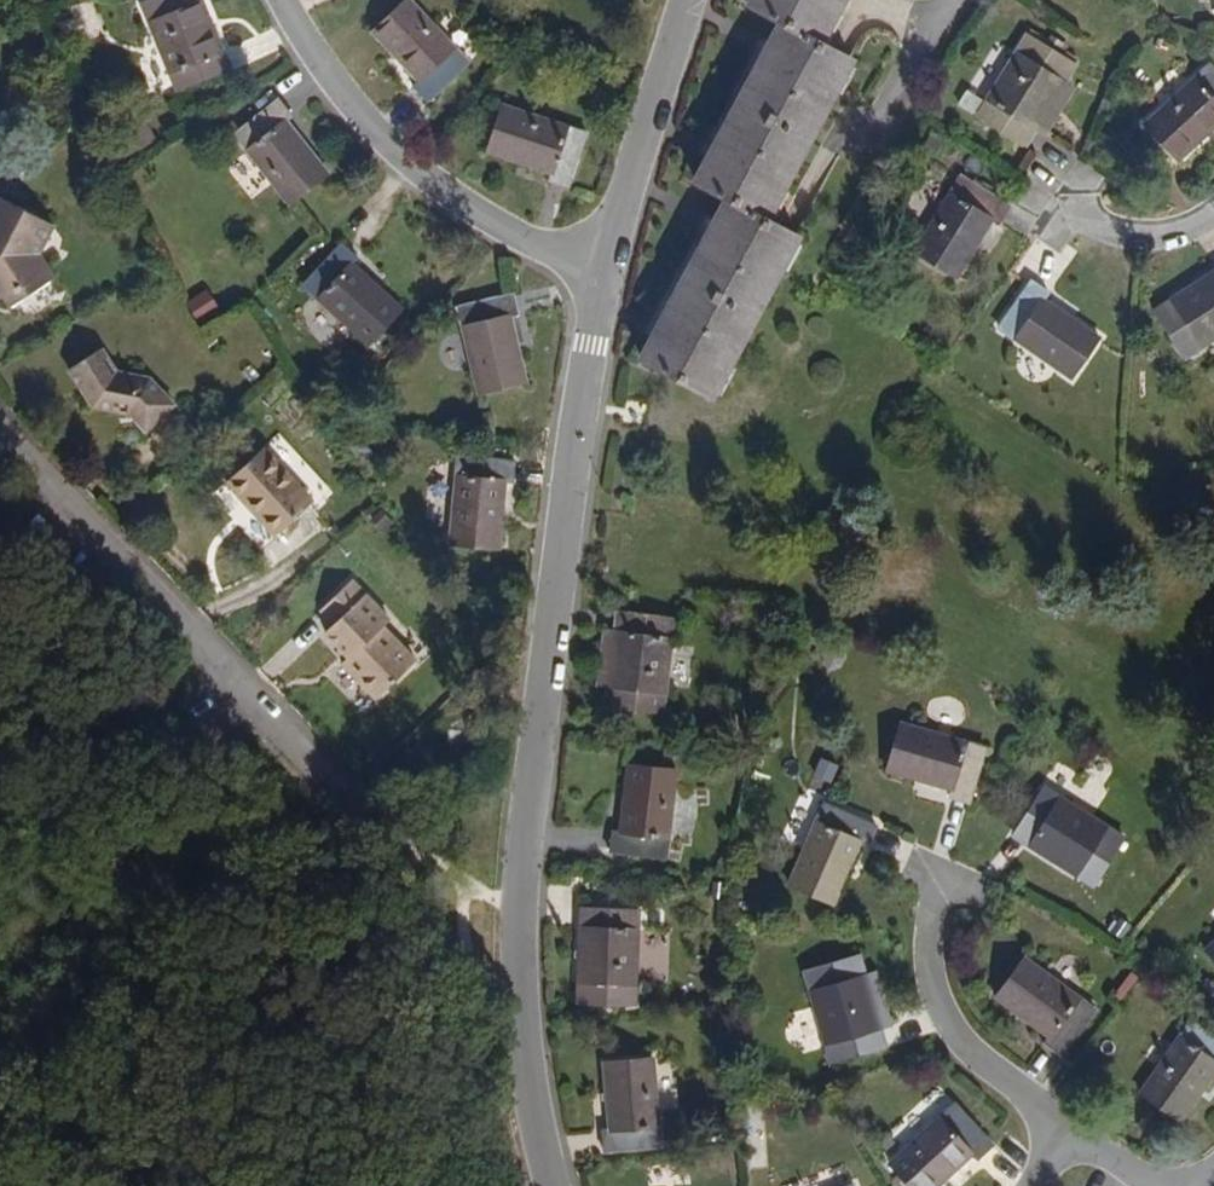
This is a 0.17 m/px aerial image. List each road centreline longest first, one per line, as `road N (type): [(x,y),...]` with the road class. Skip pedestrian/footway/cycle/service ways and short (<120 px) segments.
road 1 (residential): [(554,1185),(527,1052),(520,906),(600,268)]
road 2 (residential): [(349,790),(0,430)]
road 3 (residential): [(291,0),(336,97),(452,204),(600,268)]
road 4 (residential): [(949,888),(930,958),(961,1049),(1072,1124)]
road 5 (residential): [(600,268),(687,0)]
road 6 (residential): [(1058,215),(1174,232),(1213,214)]

